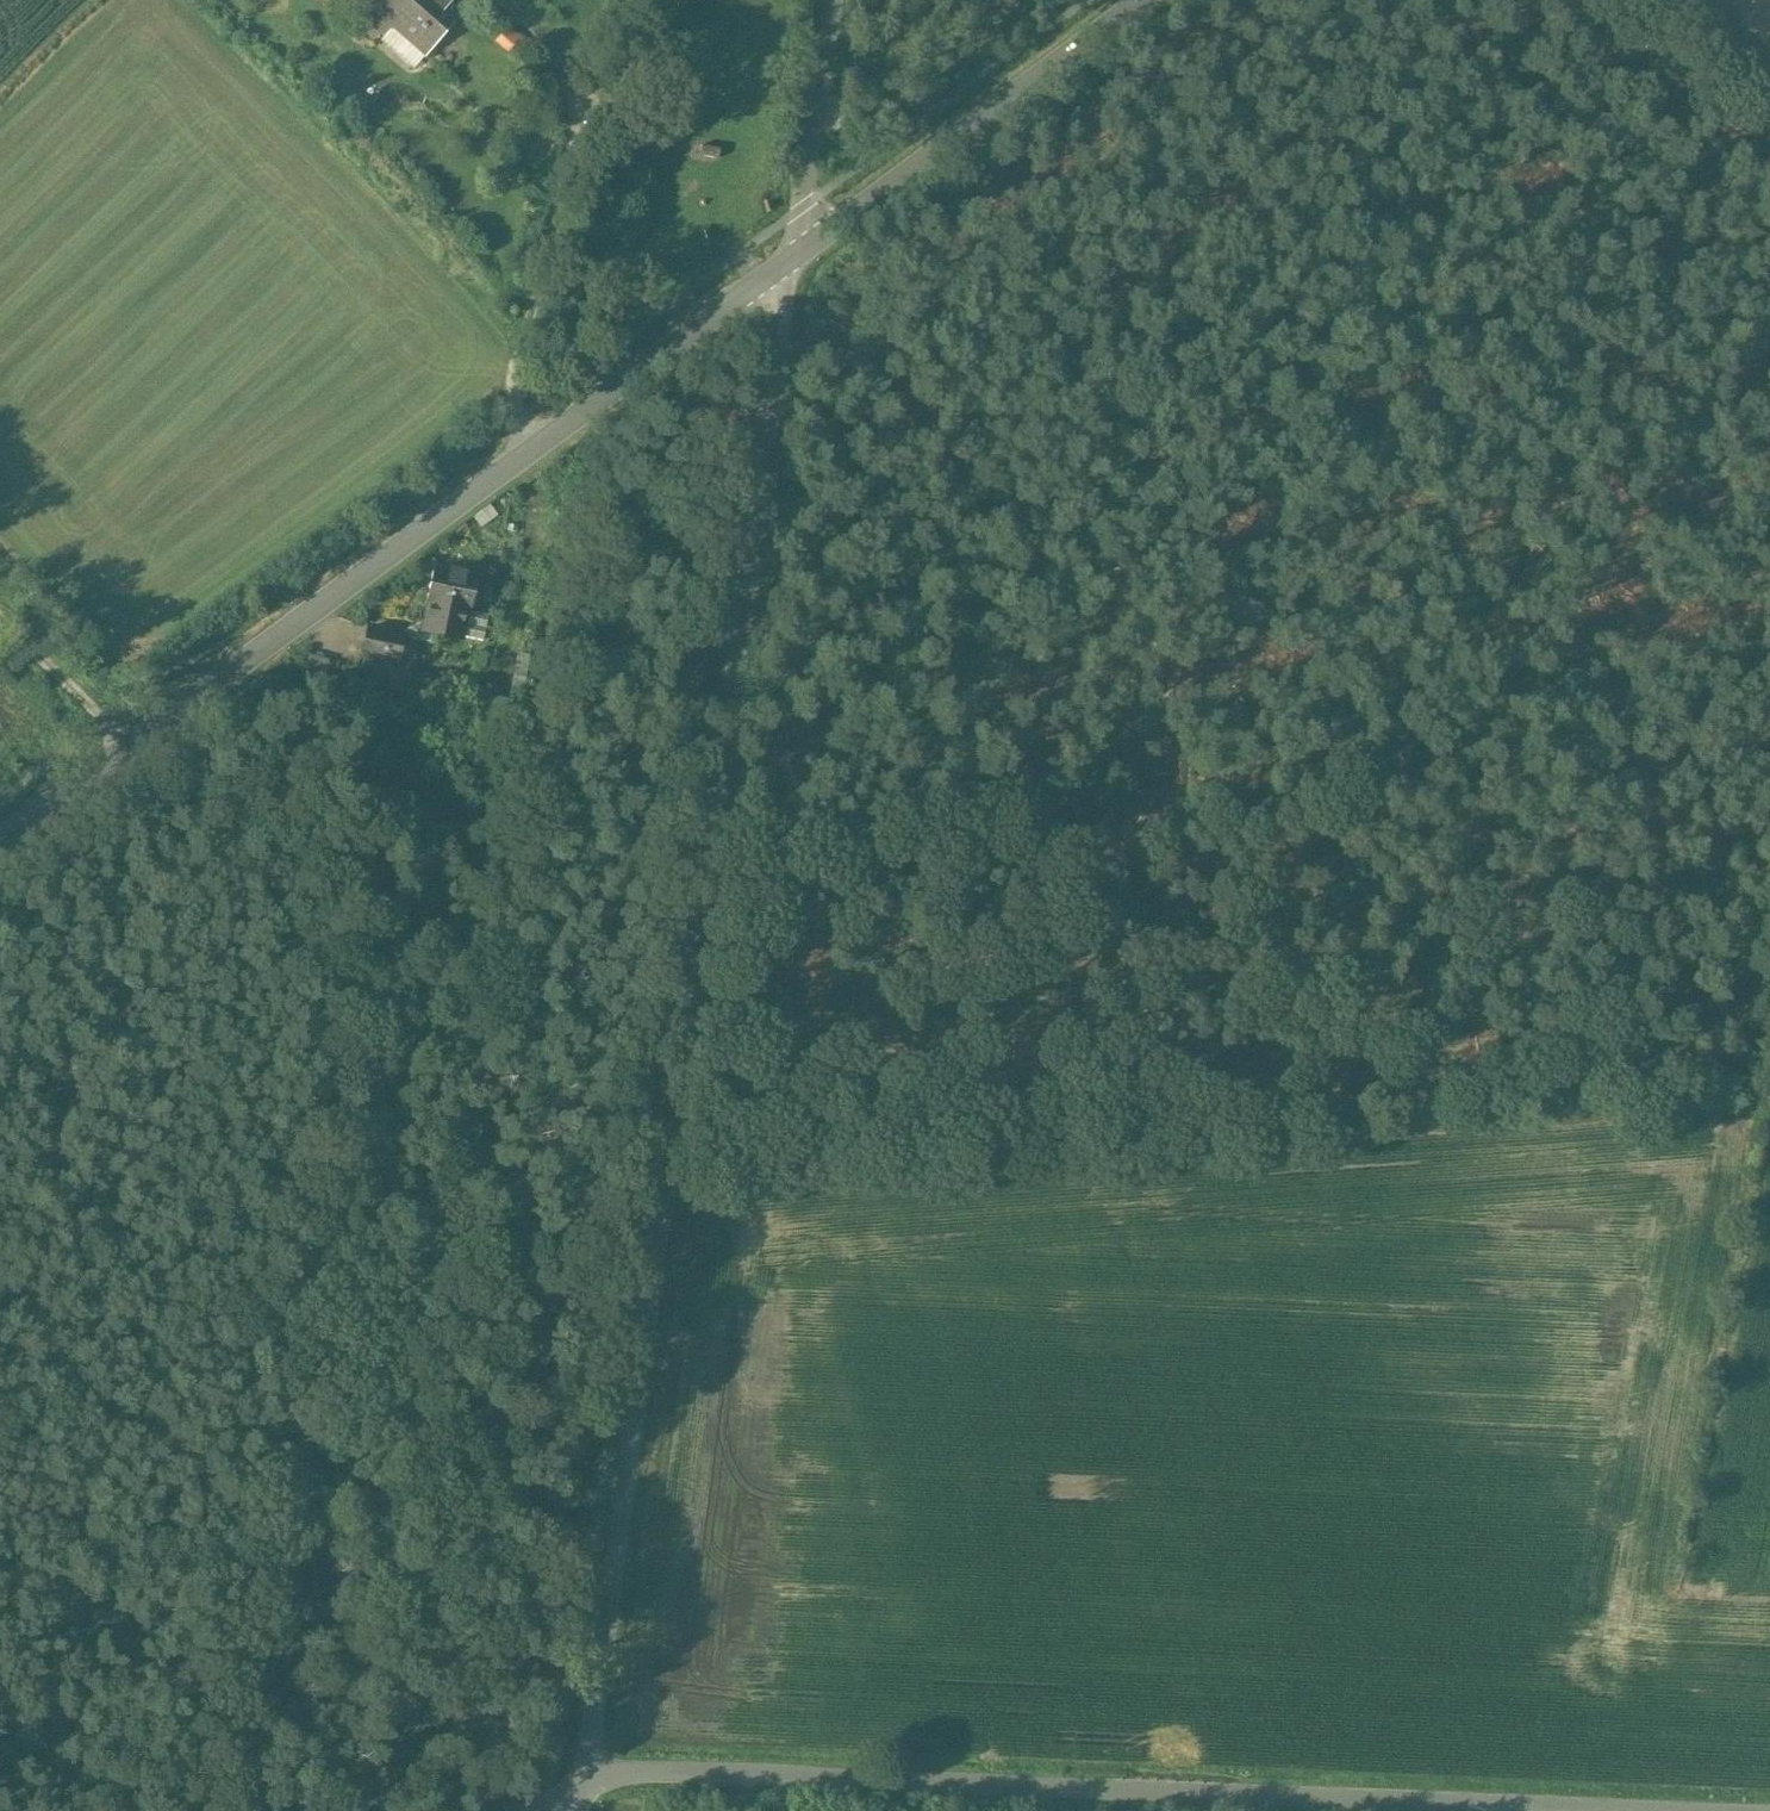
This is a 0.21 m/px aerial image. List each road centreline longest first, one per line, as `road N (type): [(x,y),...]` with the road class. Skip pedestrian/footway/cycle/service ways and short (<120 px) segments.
road 1 (residential): [(582,1779),(791,260)]
road 2 (unclassified): [(1633,1810),(793,1774),(582,1779)]
road 3 (tertiary): [(791,260),(0,841)]
road 4 (tertiary): [(1145,0),(791,260)]
road 5 (residential): [(791,260),(830,0)]

